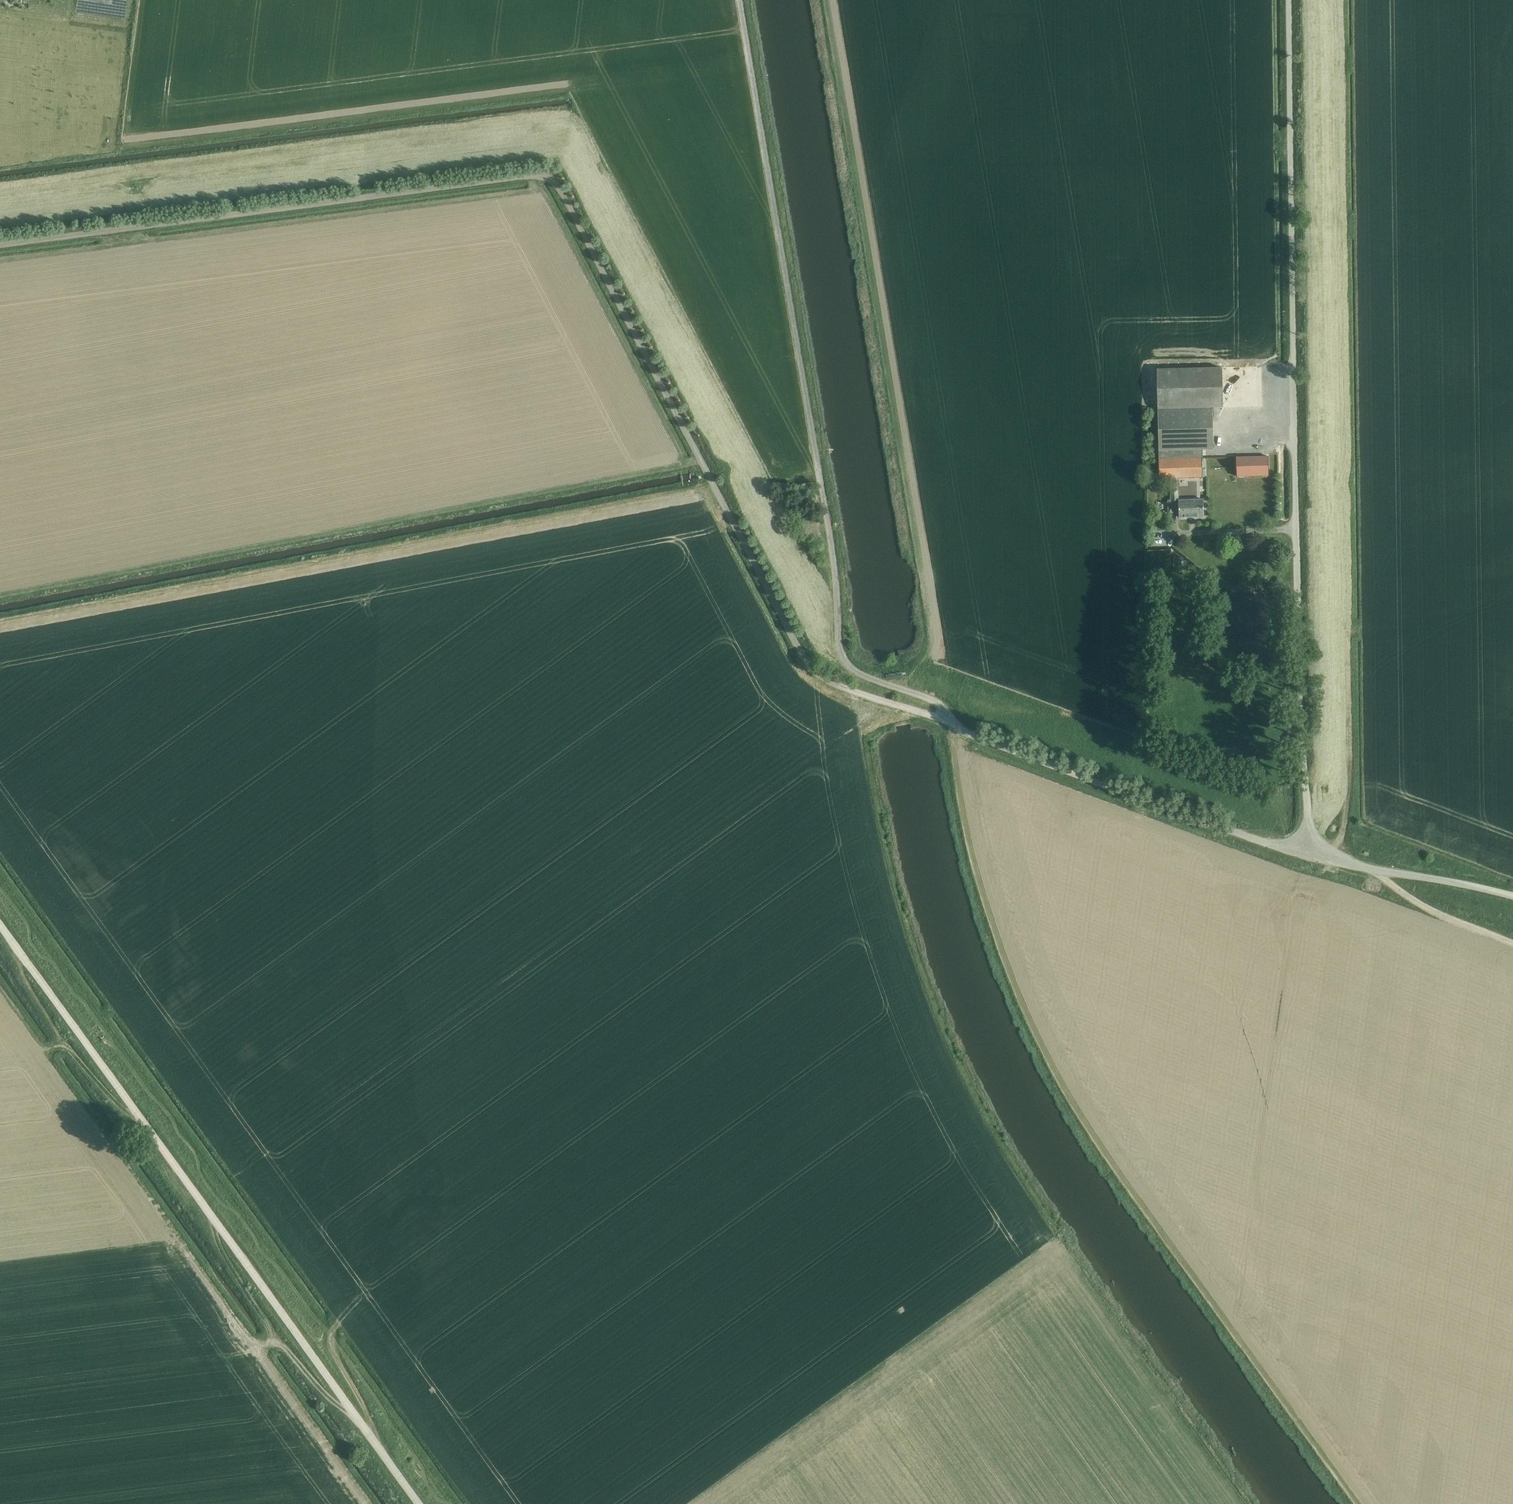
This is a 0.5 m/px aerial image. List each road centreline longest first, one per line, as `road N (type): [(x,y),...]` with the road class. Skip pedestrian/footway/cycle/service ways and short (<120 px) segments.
road 1 (unclassified): [(1307,851),(1273,847),(971,736),(924,696),(844,662),(837,578),(739,0)]
road 2 (unclassified): [(1307,851),(1287,0)]
road 3 (unclassified): [(417,1503),(0,926)]
road 4 (track): [(1333,858),(1346,809),(1348,642)]
road 5 (unclassified): [(1512,897),(1307,851)]
road 6 (track): [(1376,869),(1437,917),(1512,945)]

